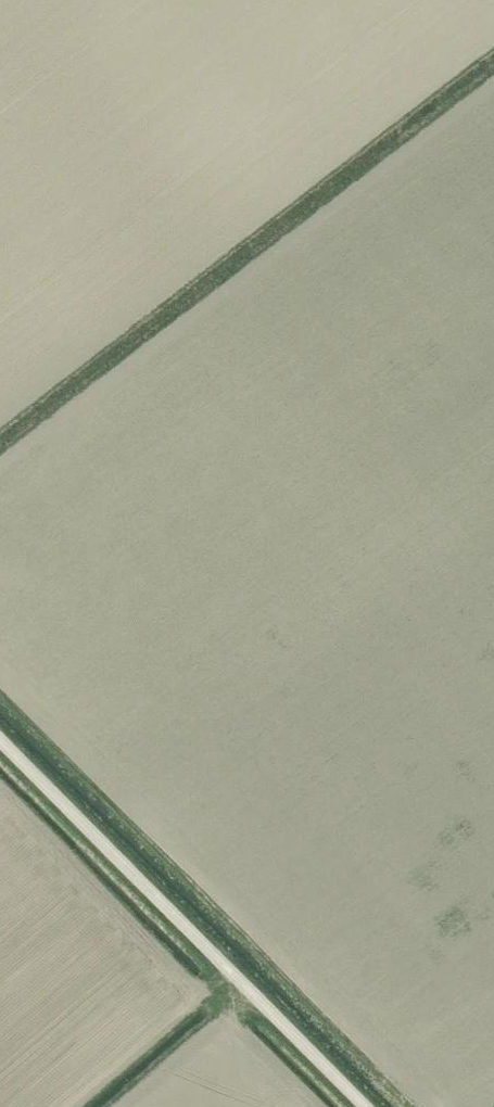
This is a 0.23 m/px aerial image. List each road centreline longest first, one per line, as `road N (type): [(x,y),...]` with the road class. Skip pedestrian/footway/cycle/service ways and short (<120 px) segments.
road 1 (unclassified): [(364,1106),(0,743)]

